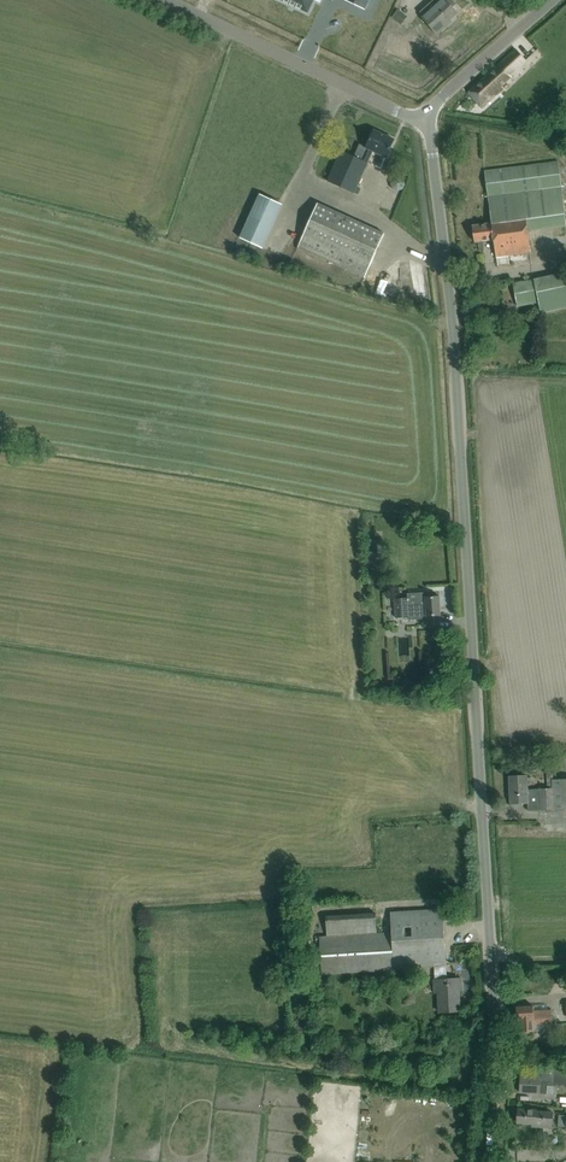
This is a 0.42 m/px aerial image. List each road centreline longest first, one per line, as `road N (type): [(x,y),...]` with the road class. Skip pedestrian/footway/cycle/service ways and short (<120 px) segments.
road 1 (unclassified): [(498,1161),(494,933),(446,263),(426,120)]
road 2 (unclassified): [(426,120),(163,0)]
road 3 (unclassified): [(426,120),(444,94),(554,0)]

